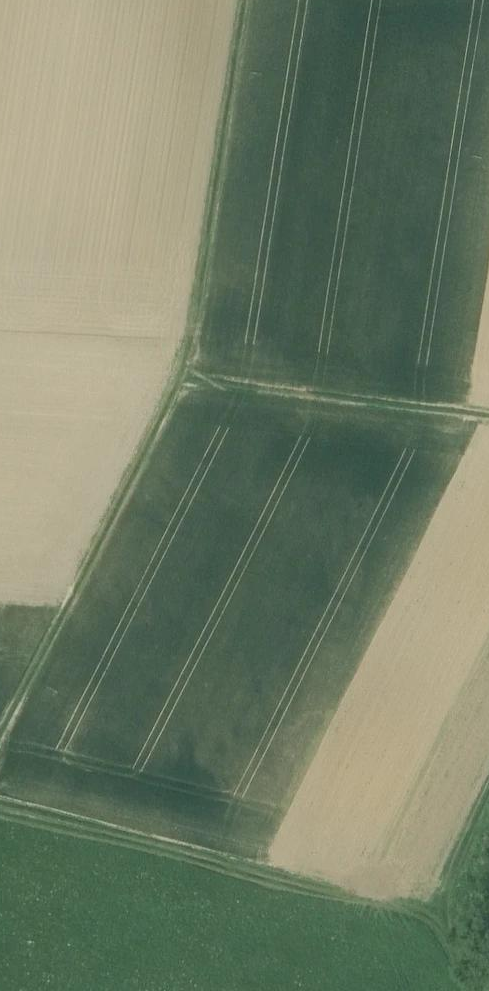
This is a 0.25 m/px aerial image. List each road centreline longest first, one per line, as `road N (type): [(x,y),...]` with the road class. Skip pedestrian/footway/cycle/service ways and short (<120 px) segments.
road 1 (track): [(238,0),(178,375),(0,747)]
road 2 (track): [(450,903),(0,806)]
road 3 (track): [(488,419),(178,375)]

